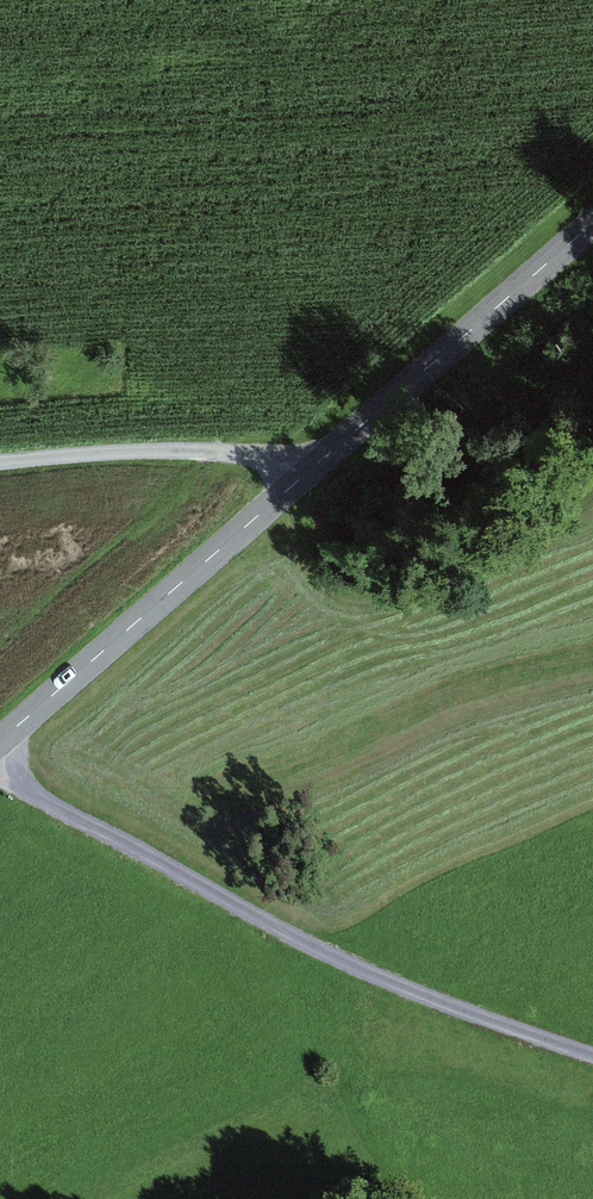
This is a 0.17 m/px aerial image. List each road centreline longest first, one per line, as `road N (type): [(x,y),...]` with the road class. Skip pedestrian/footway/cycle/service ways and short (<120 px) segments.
road 1 (tertiary): [(592,226),(0,741)]
road 2 (track): [(592,1057),(280,930),(50,804),(0,766)]
road 3 (track): [(310,475),(257,456),(174,450),(0,462)]

